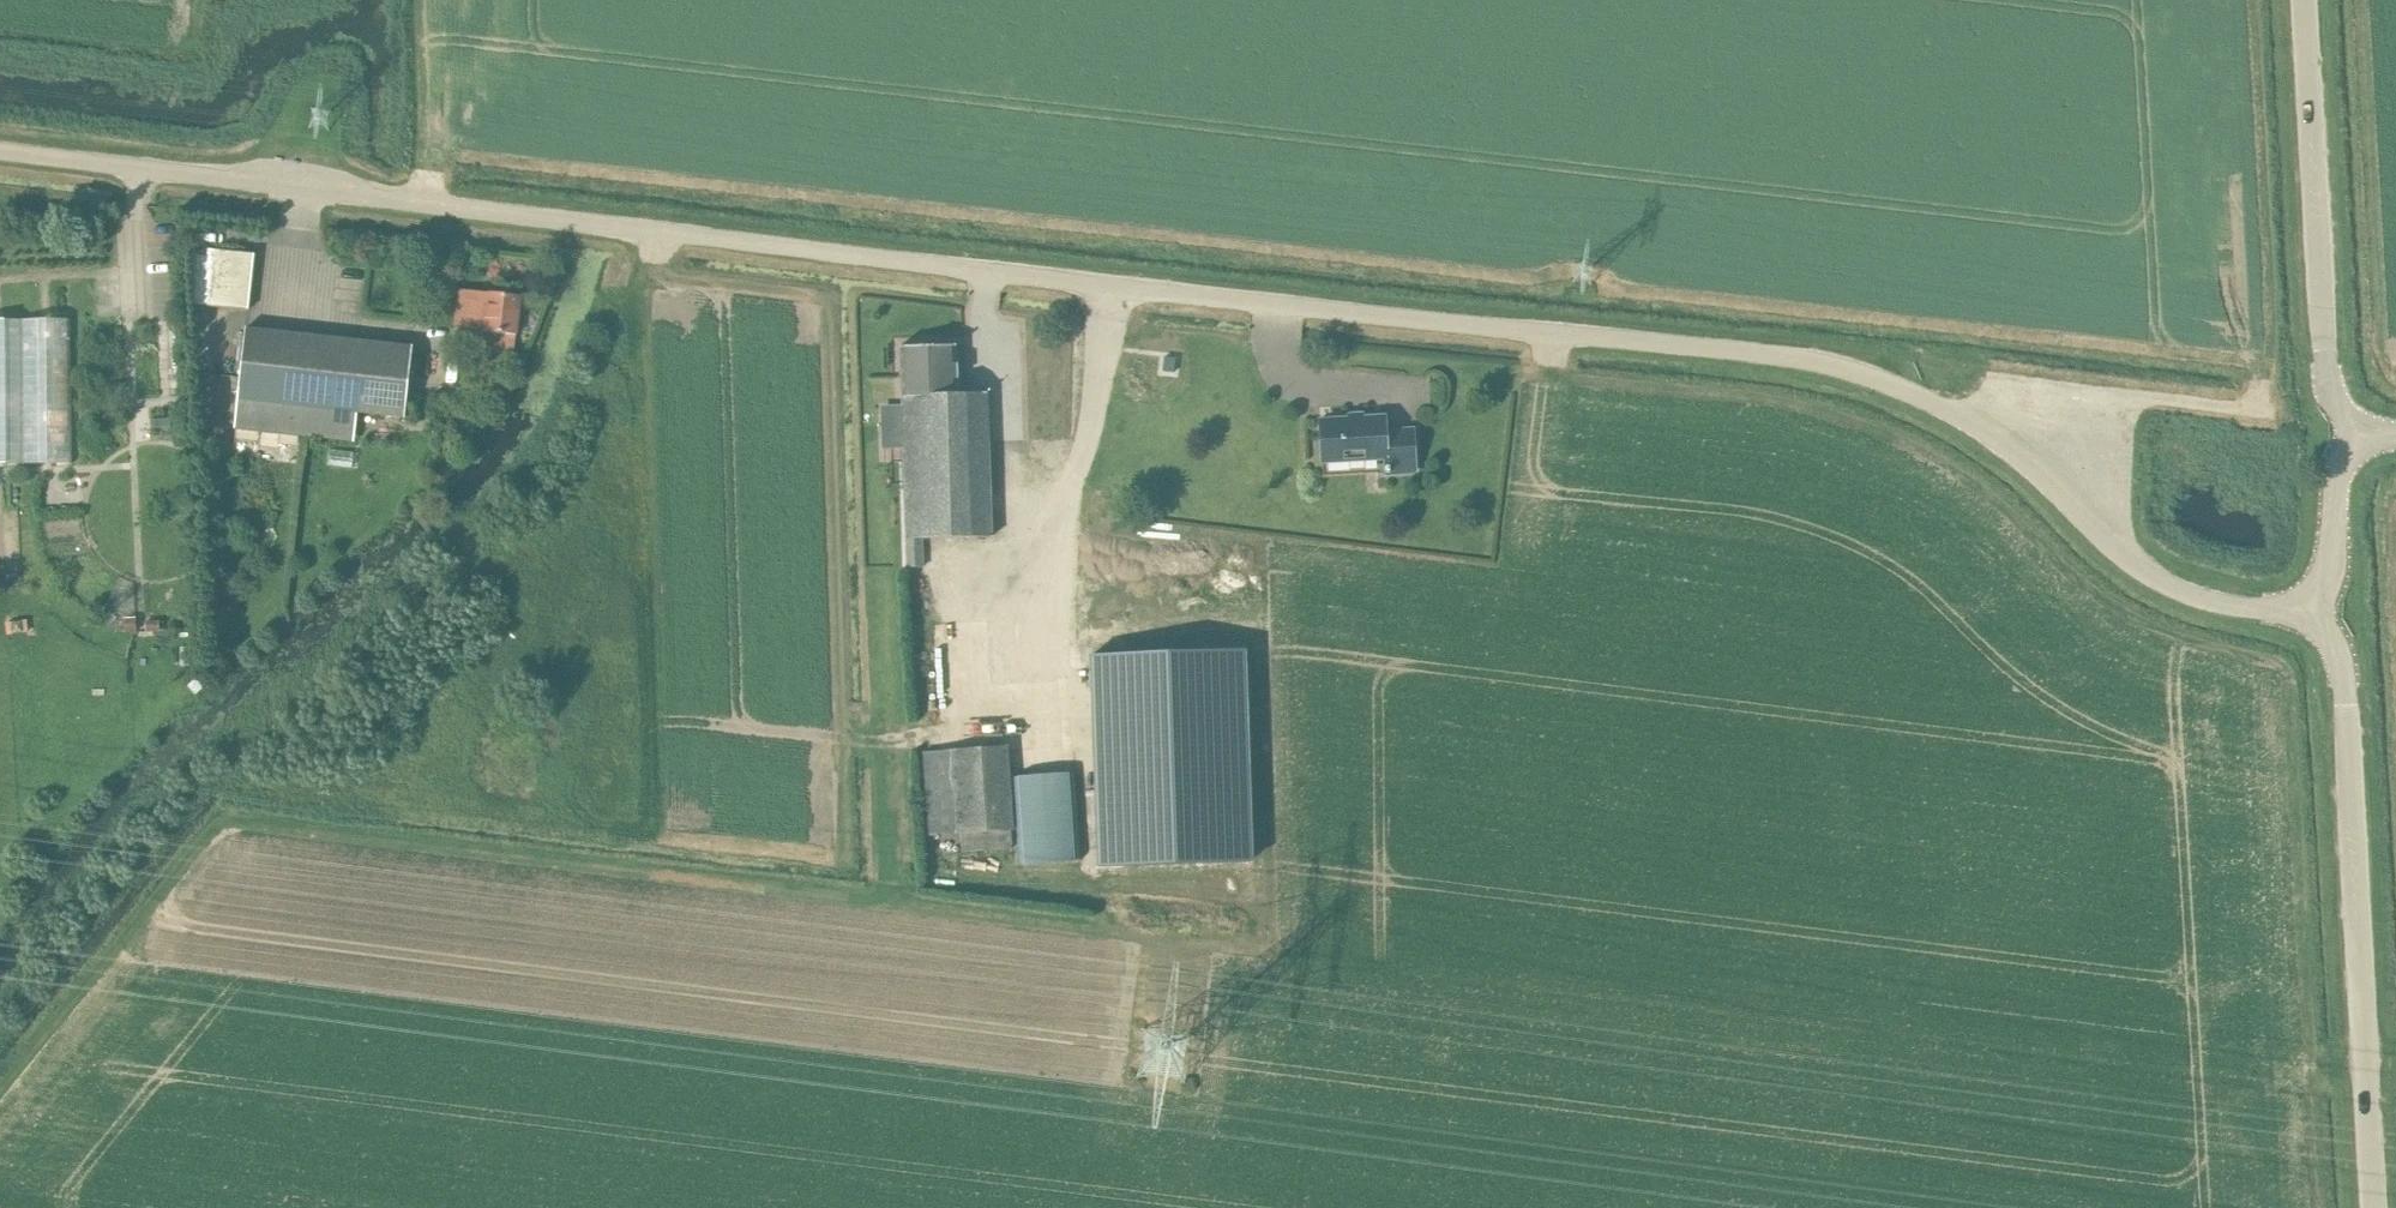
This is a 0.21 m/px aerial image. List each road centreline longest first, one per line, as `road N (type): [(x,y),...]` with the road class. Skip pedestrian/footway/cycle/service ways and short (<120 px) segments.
road 1 (unclassified): [(2318,613),(2250,609),(2169,587),(1970,425),(1894,387),(1807,362),(0,150)]
road 2 (unclassified): [(2374,1207),(2343,684),(2318,613)]
road 3 (unclassified): [(2357,432),(2336,403),(2325,364),(2303,0)]
road 4 (track): [(2034,472),(2078,420),(2117,399),(2283,415)]
road 5 (unclassified): [(2318,613),(2338,462),(2357,432)]

